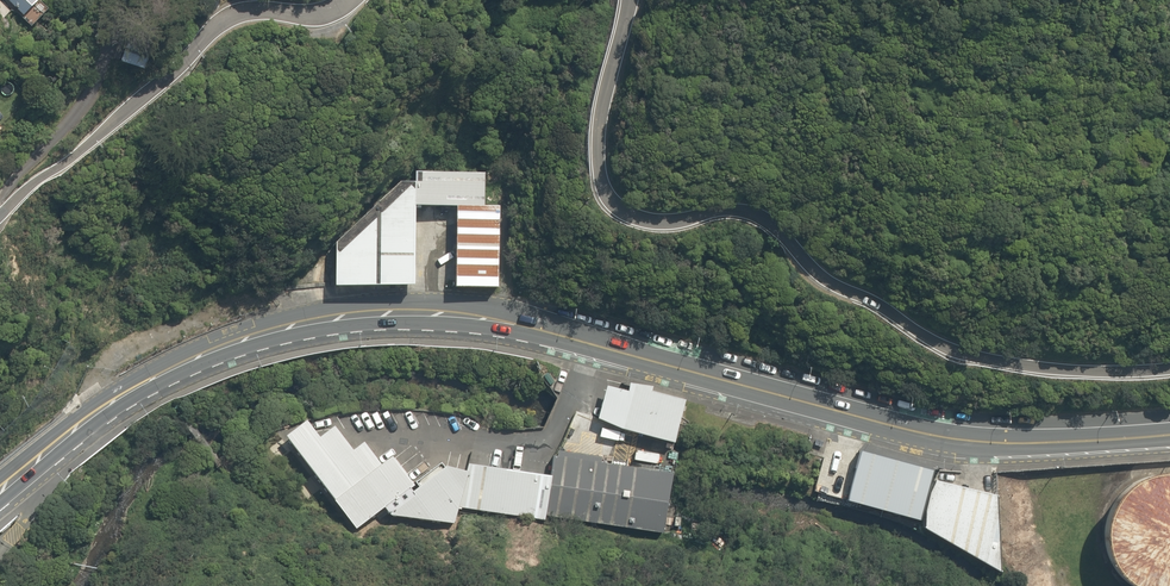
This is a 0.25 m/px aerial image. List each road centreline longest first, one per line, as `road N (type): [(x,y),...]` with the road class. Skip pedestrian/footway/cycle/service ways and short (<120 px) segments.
road 1 (secondary): [(1169,436),(1019,443),(928,435),(517,326),(395,312),(297,324),(178,364),(93,415),(0,490)]
road 2 (unclassified): [(630,0),(599,149),(606,194),(625,214),(655,222),(741,212),(766,223),(831,282),(964,354),(1064,371),(1169,369)]
road 3 (unclassified): [(0,215),(241,13),(323,16),(355,0)]

